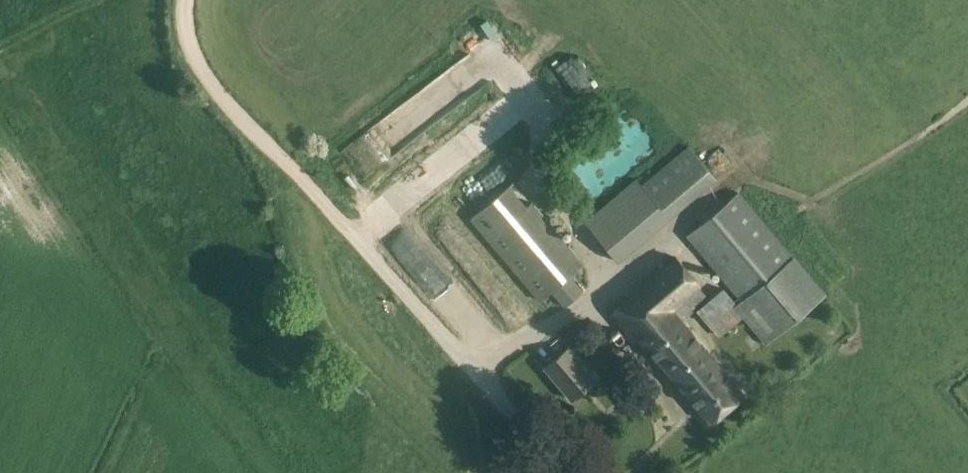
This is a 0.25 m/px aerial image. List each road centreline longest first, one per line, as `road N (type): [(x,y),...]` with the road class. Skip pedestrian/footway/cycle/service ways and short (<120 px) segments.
road 1 (unclassified): [(565,472),(348,231)]
road 2 (track): [(348,231),(201,65),(187,0)]

